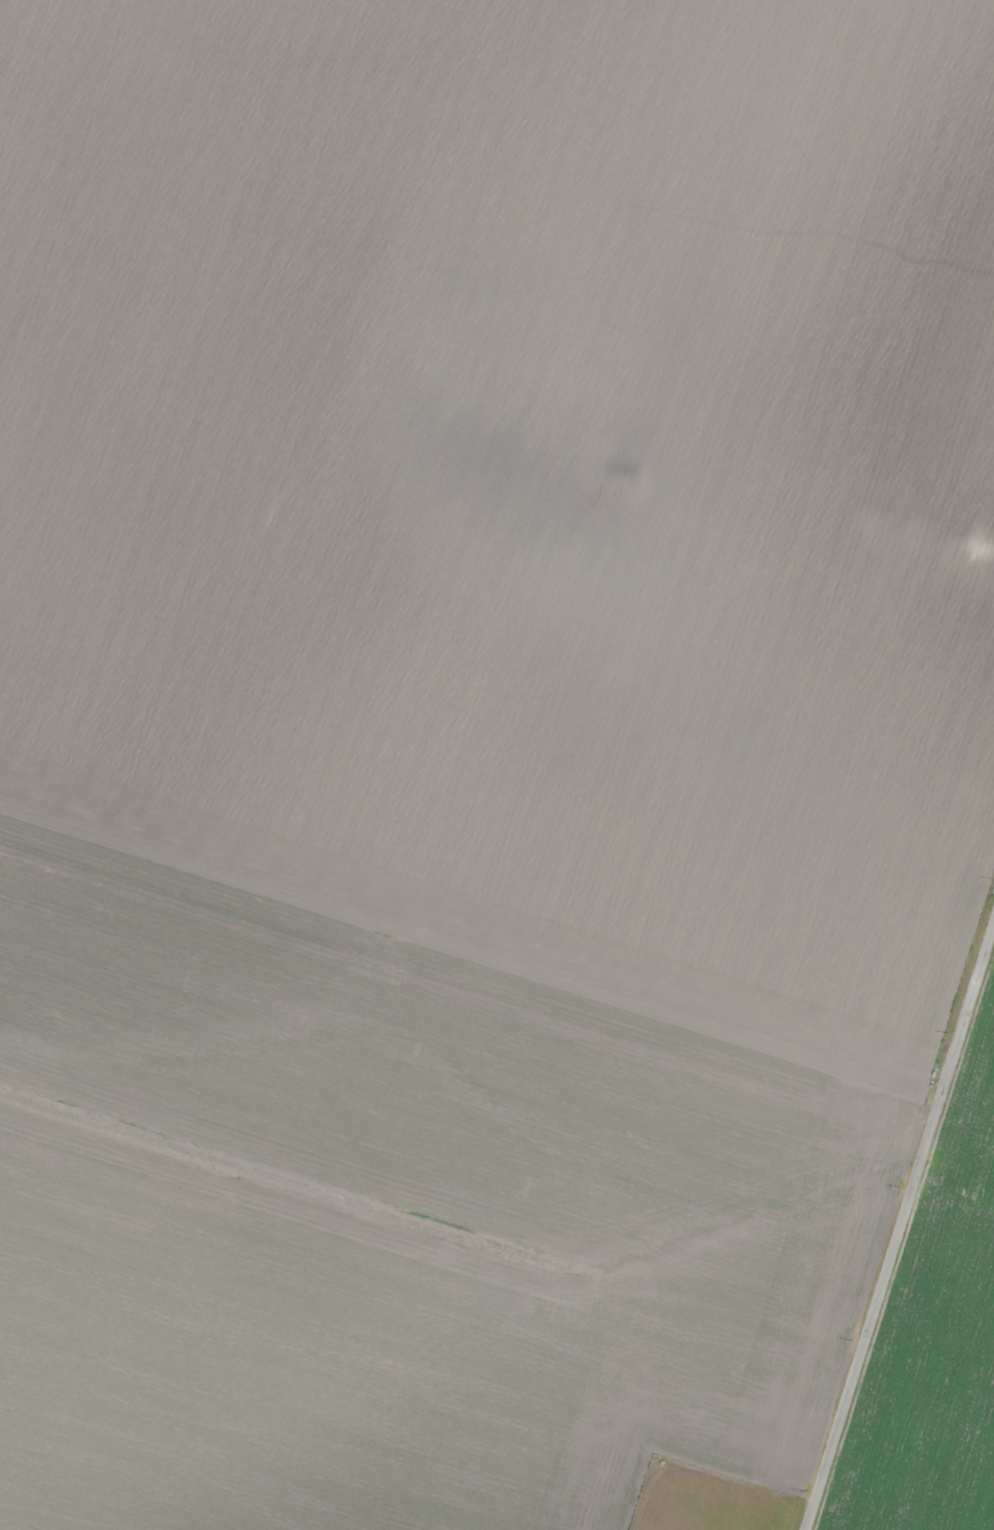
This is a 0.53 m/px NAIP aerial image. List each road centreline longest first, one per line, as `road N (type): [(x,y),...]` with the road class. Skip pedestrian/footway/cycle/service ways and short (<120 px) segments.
road 1 (track): [(809,1529),(993,936)]

